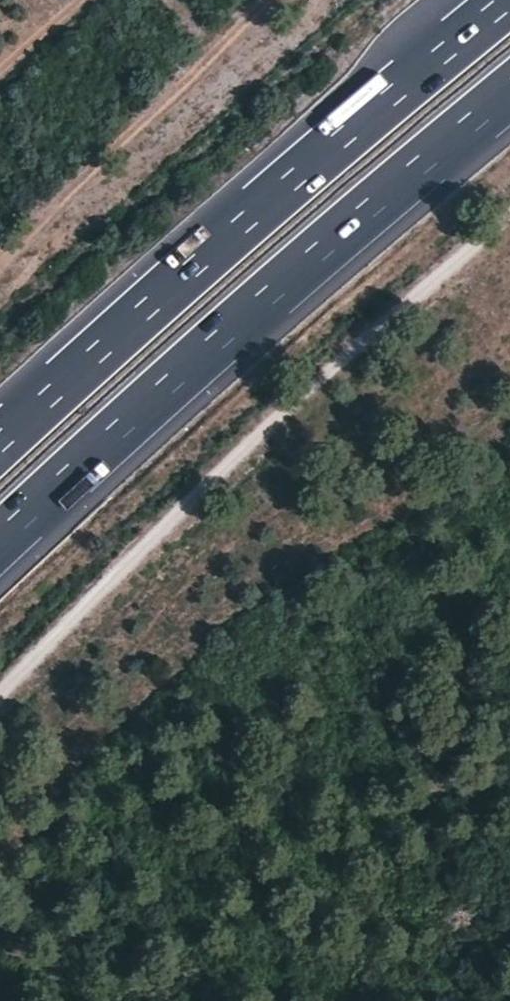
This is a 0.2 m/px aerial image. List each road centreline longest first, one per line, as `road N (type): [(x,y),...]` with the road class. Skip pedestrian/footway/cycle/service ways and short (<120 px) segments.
road 1 (track): [(509,231),(312,396),(0,706)]
road 2 (motorway): [(0,547),(509,89)]
road 3 (motorway): [(508,0),(0,443)]
road 4 (track): [(271,0),(0,268)]

